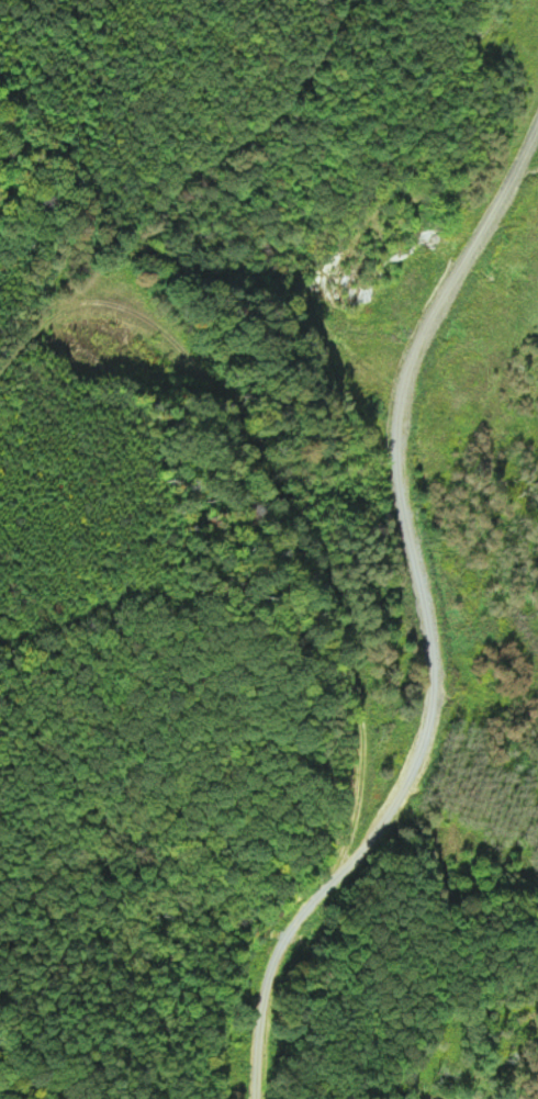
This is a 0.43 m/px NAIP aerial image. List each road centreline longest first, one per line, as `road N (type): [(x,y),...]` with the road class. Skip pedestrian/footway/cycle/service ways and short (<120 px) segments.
road 1 (track): [(0,693),(43,651),(75,587),(91,378),(115,307),(233,208),(299,238),(347,318),(413,484),(480,570),(537,622)]
road 2 (track): [(0,872),(410,834),(537,798)]
road 3 (track): [(442,0),(347,117),(233,208)]

